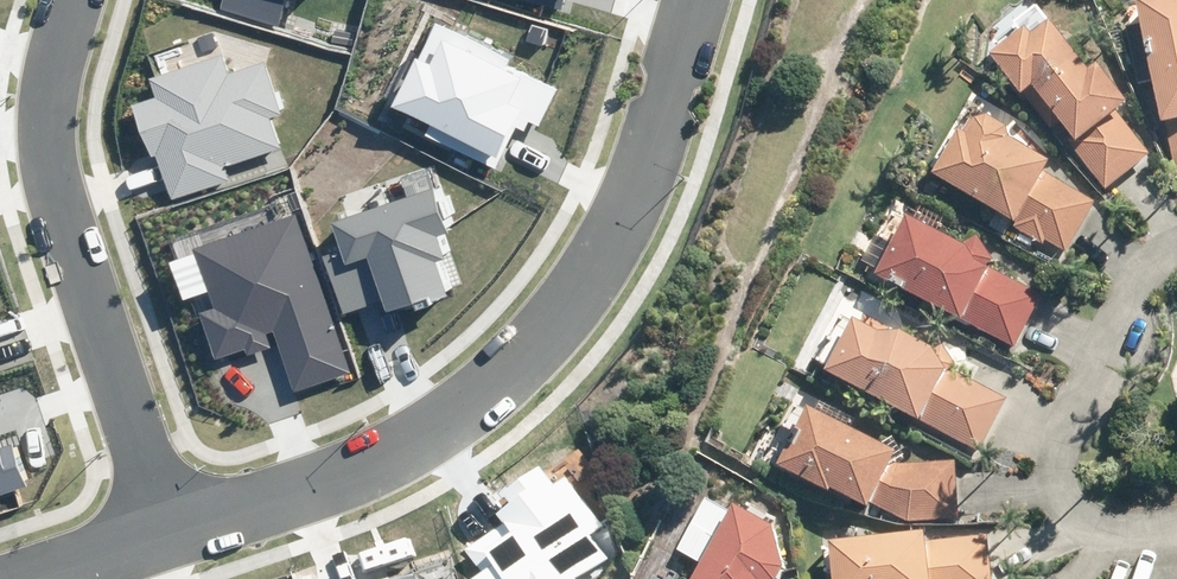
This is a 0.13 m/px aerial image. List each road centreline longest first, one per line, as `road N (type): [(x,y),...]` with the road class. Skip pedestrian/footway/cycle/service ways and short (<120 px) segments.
road 1 (residential): [(155,528),(379,454),(479,378),(519,338),(595,211),(668,0)]
road 2 (residential): [(43,0),(26,81),(27,172),(155,528)]
road 3 (residential): [(1176,542),(1113,540),(1082,523),(1060,497),(1052,463),(1143,273),(1176,249)]
road 4 (residential): [(1,578),(155,528)]

